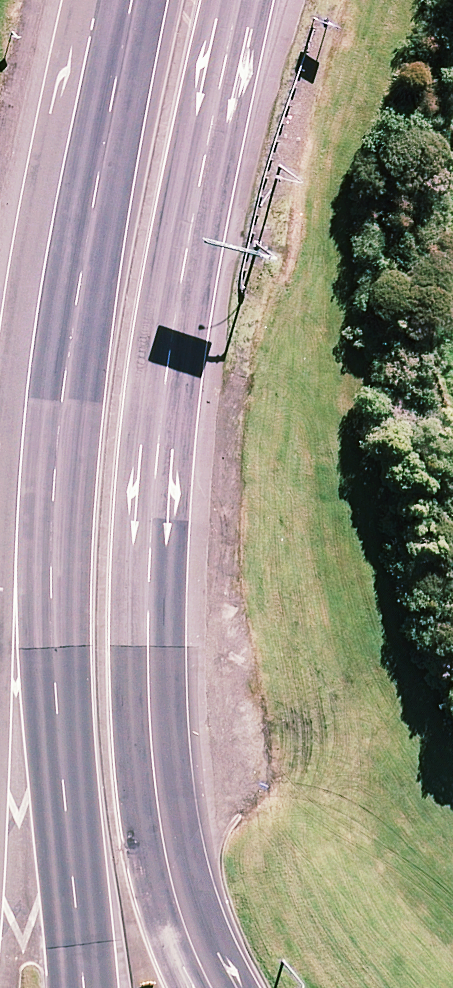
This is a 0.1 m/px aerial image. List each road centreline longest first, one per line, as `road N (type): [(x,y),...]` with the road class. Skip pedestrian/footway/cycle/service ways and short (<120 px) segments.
road 1 (trunk): [(238,0),(172,323),(148,613),(150,734),(166,860),(211,987)]
road 2 (trunk): [(86,987),(58,597),(65,363)]
road 3 (trunk): [(65,363),(87,202),(132,0)]
road 4 (trunk): [(0,694),(26,492),(65,363)]

